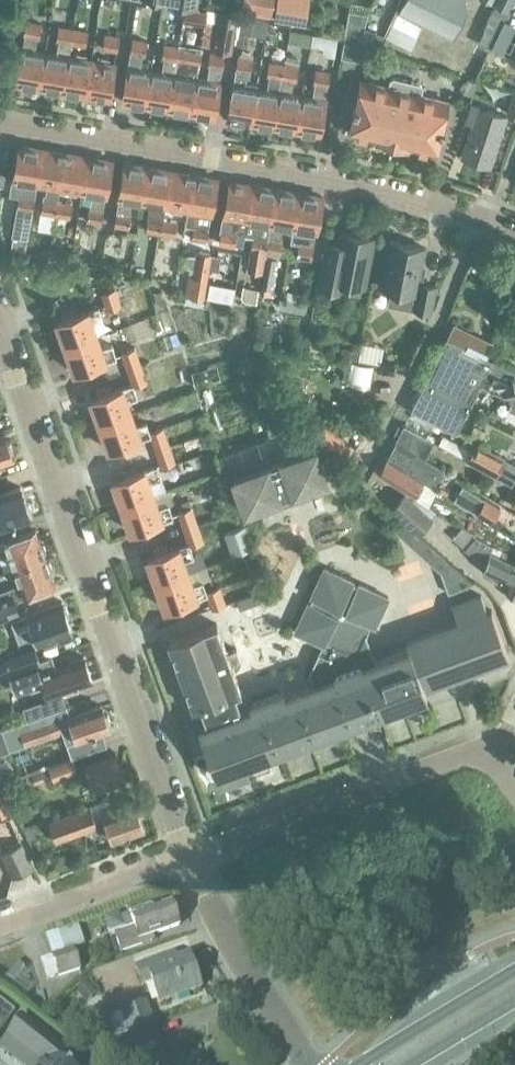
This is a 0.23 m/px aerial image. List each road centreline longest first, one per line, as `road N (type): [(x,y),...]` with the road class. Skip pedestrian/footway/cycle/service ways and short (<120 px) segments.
road 1 (residential): [(191,855),(0,329)]
road 2 (residential): [(514,233),(375,188),(0,122)]
road 3 (residential): [(191,855),(494,752)]
road 4 (residential): [(312,1064),(212,915),(191,855)]
road 5 (residential): [(0,926),(191,855)]
road 6 (tertiary): [(386,1064),(514,985)]

